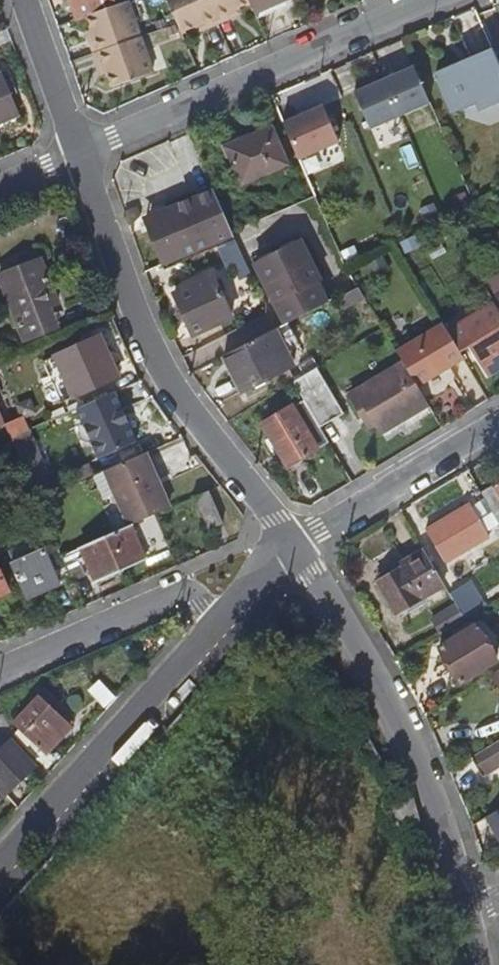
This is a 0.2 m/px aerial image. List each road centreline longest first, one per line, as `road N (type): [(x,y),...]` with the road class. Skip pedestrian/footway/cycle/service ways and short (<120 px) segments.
road 1 (residential): [(79,152),(155,361),(296,548)]
road 2 (residential): [(296,548),(388,698),(432,792),(474,916)]
road 3 (residential): [(79,152),(426,0)]
road 4 (residential): [(0,869),(227,626)]
road 5 (residential): [(0,676),(187,597),(227,626)]
road 6 (residential): [(498,426),(296,548)]
road 7 (residential): [(24,0),(79,152)]

